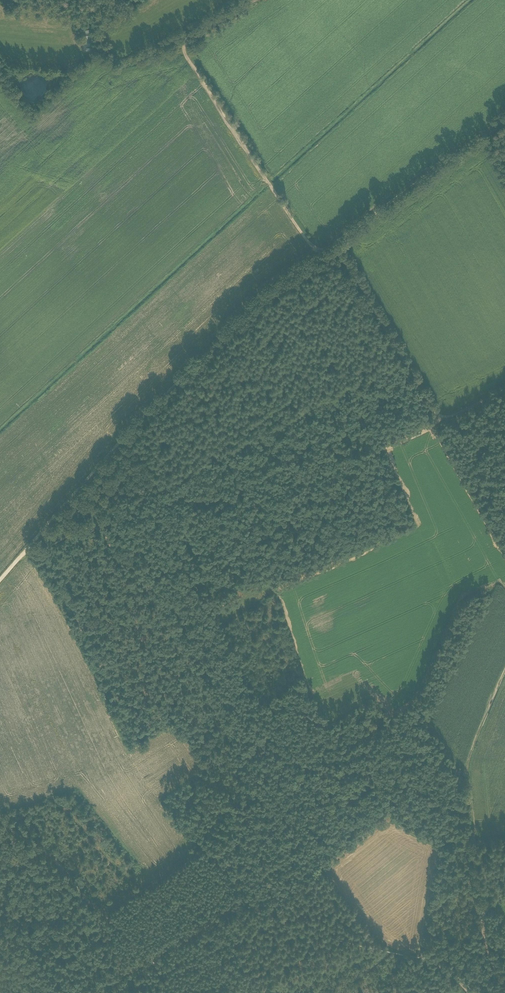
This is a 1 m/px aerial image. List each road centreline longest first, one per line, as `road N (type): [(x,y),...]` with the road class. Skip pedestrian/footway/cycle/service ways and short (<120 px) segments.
road 1 (track): [(439,423),(131,554),(117,556),(100,529),(88,528),(24,552)]
road 2 (track): [(131,554),(158,580),(239,728),(264,757),(352,759),(393,820),(441,842)]
road 3 (track): [(318,256),(223,337),(51,520)]
road 4 (track): [(258,0),(191,36),(184,47),(318,256)]
road 5 (track): [(504,118),(333,243)]
road 6 (track): [(333,243),(439,423)]
road 7 (track): [(504,989),(487,952),(474,839)]
road 8 (track): [(415,992),(441,842)]
road 9 (track): [(253,504),(289,542),(314,533),(325,517),(308,481)]
road 10 (track): [(175,992),(82,892)]
road 11 (track): [(137,892),(52,799)]

